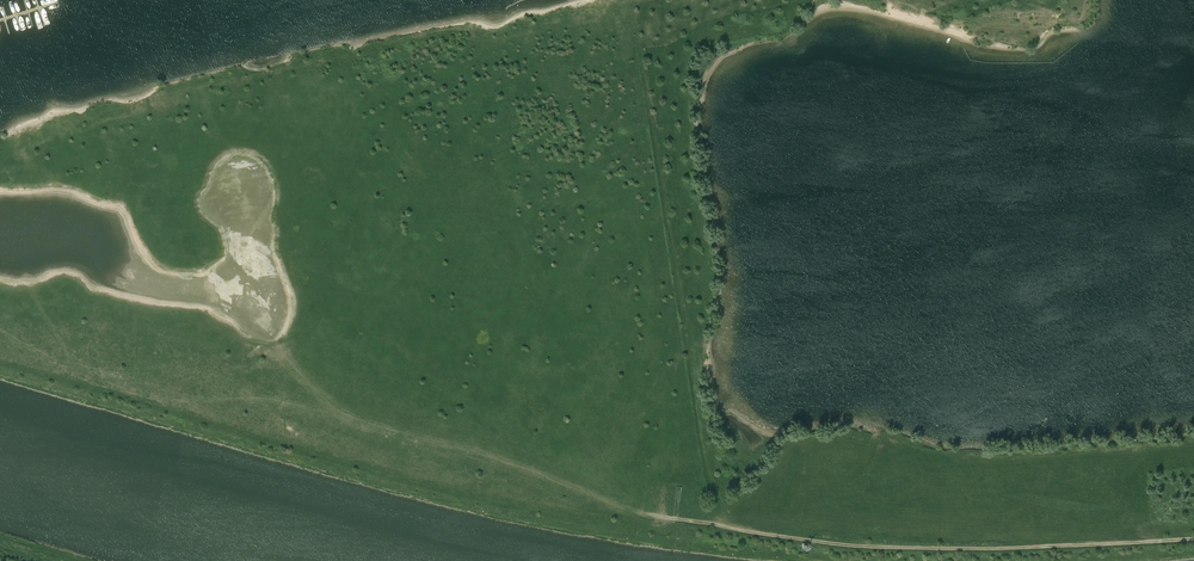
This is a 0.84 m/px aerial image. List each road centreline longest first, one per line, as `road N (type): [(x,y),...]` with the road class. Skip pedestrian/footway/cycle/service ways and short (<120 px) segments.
road 1 (track): [(1193,539),(861,546),(678,519)]

